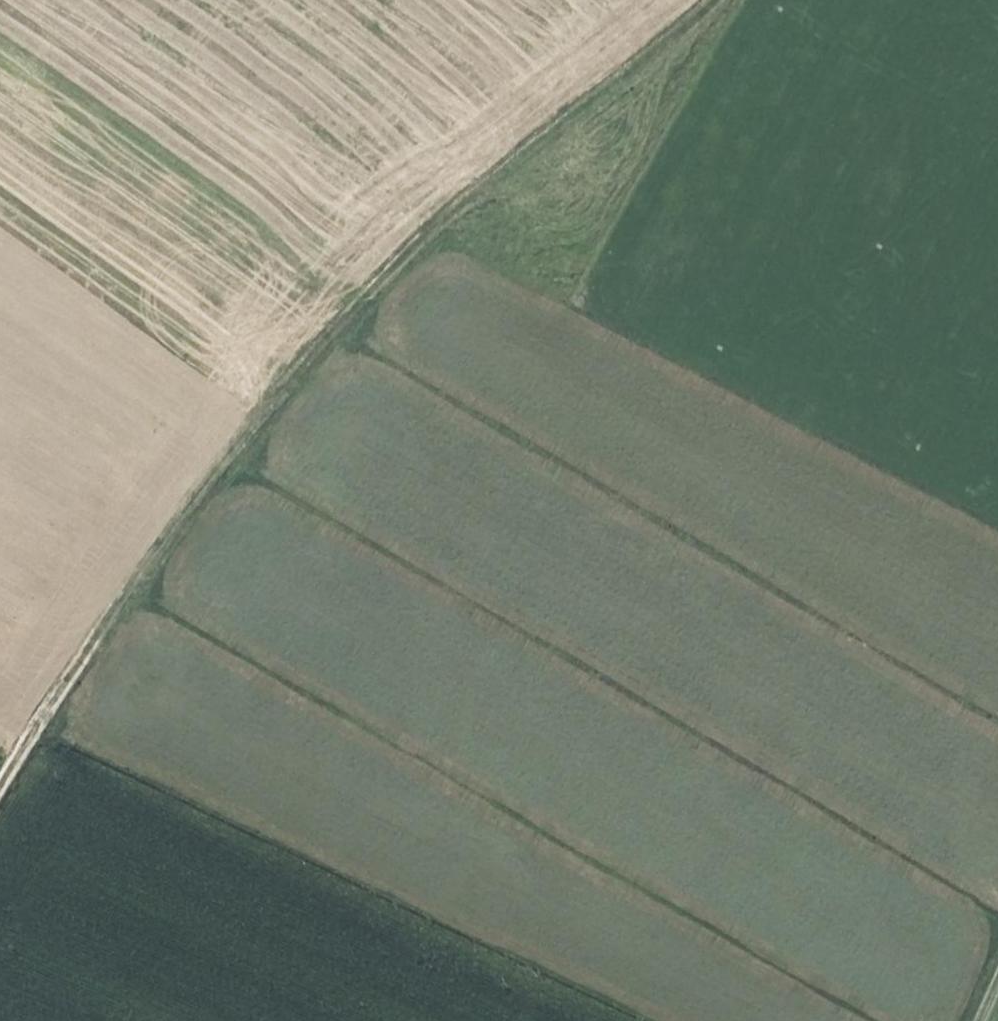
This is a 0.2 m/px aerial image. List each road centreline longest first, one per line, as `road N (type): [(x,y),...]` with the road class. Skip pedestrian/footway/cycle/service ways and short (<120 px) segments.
road 1 (track): [(0,772),(212,482),(404,259),(705,0)]

